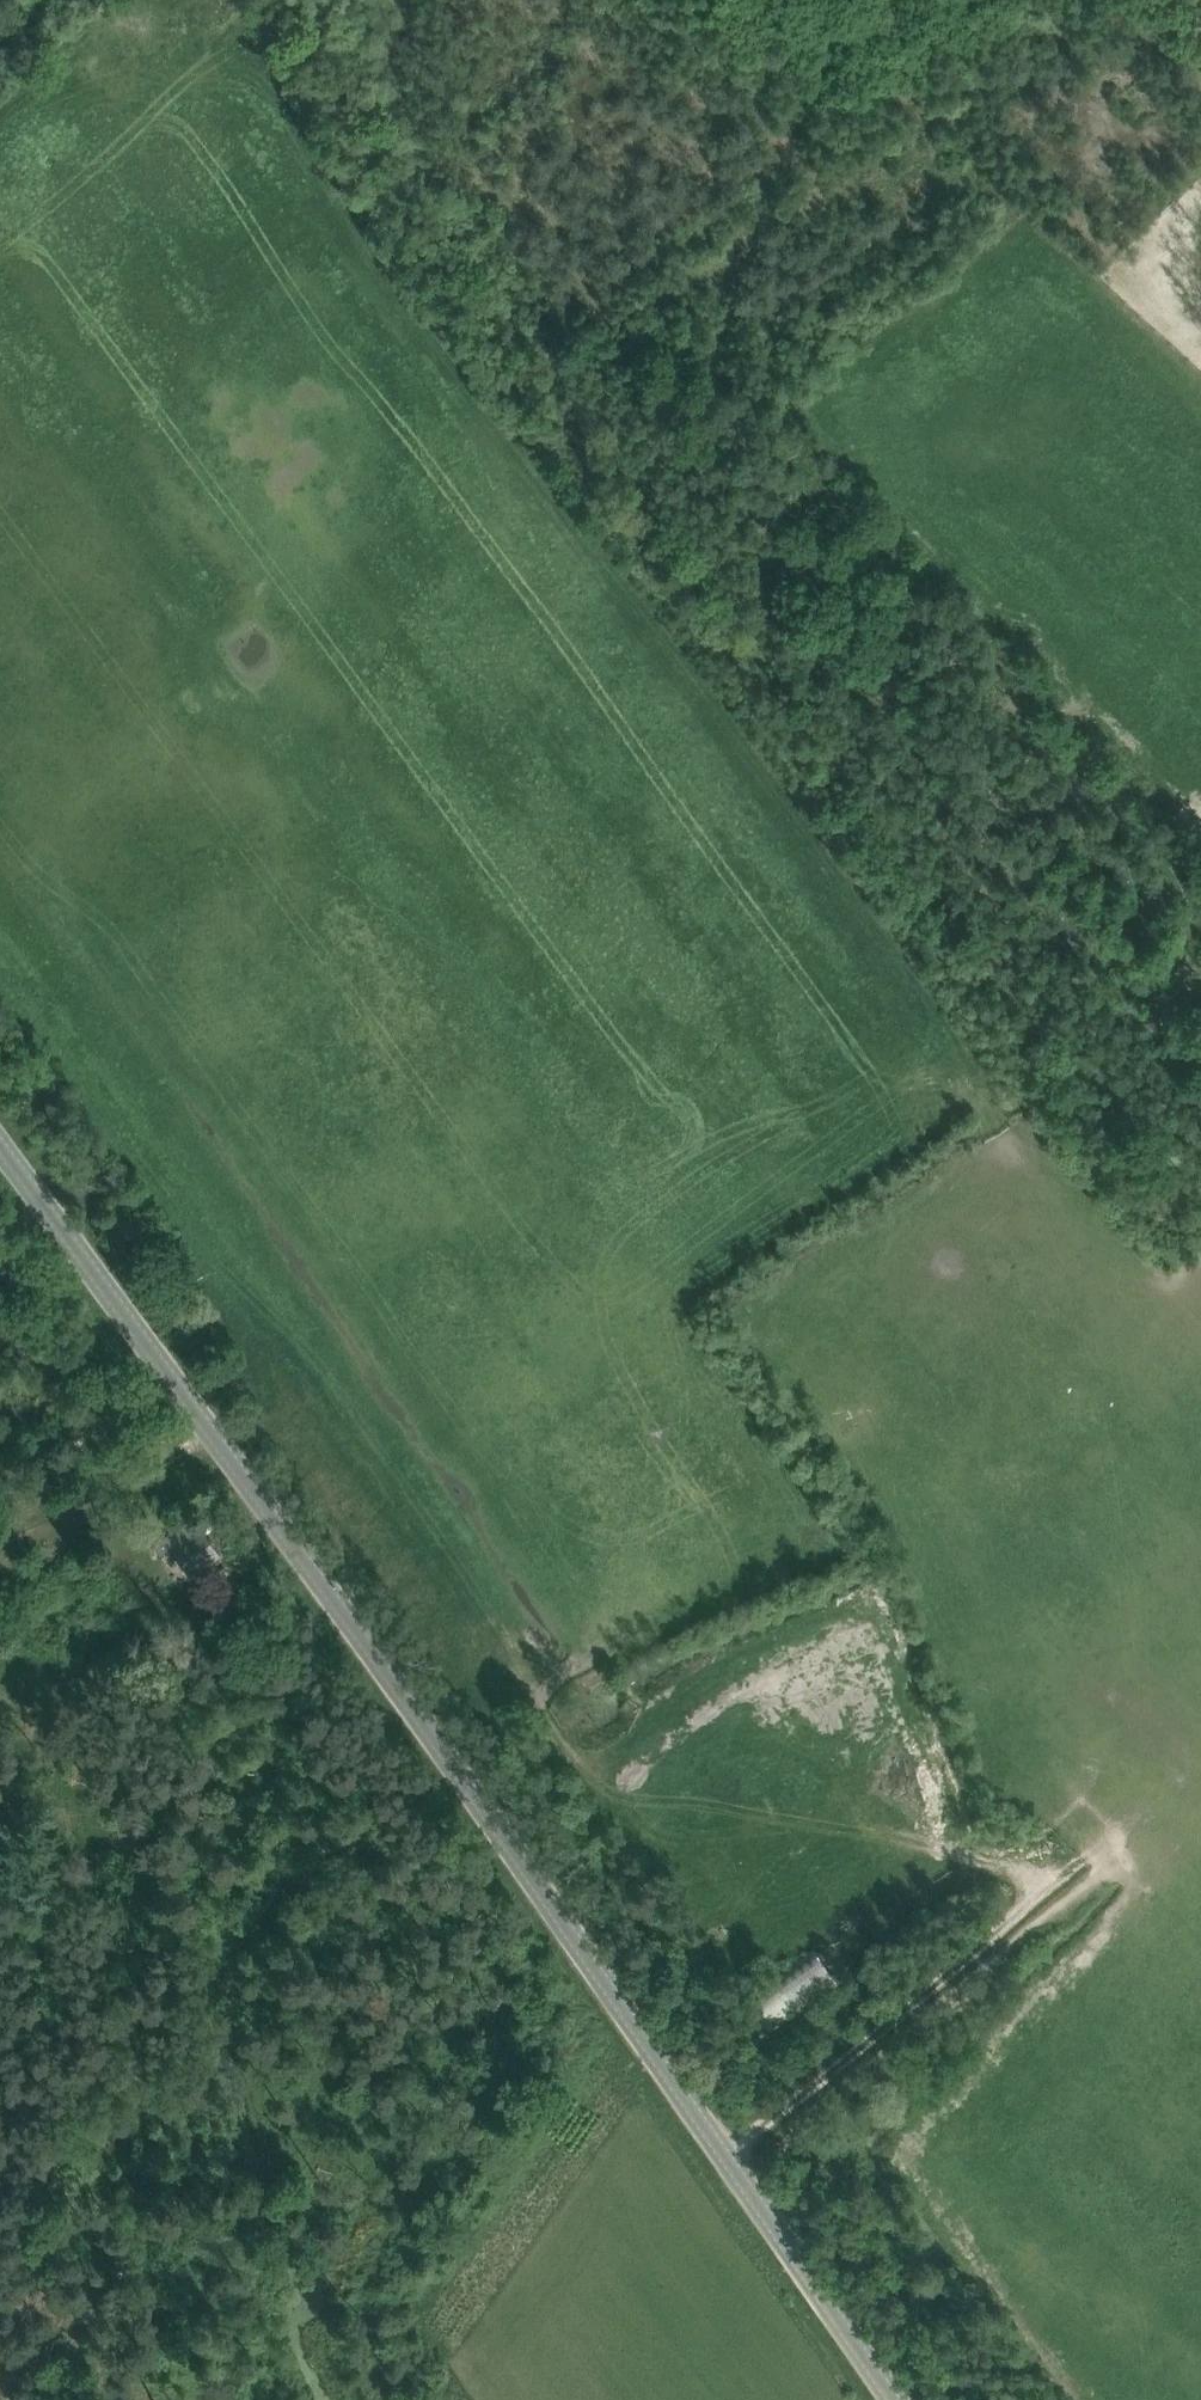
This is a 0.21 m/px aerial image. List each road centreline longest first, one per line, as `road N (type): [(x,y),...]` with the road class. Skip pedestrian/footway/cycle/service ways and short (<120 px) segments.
road 1 (tertiary): [(897,2399),(571,1932),(0,1146)]
road 2 (track): [(219,1440),(0,1534)]

